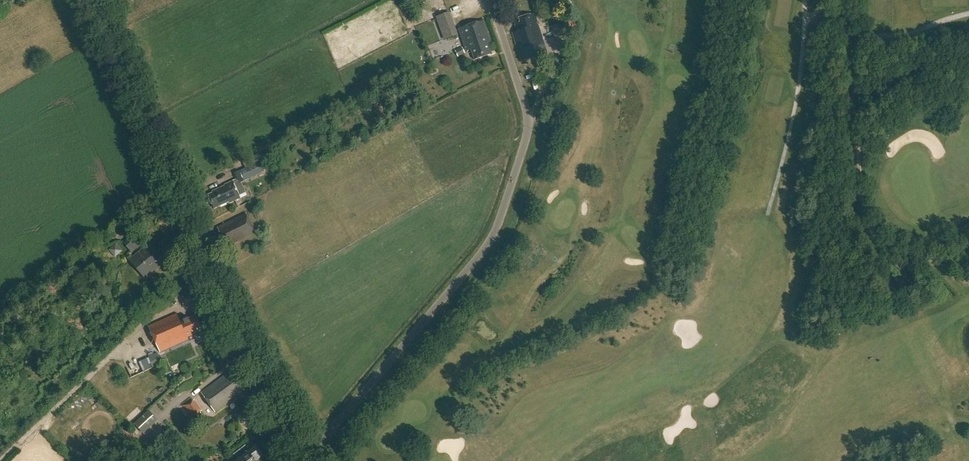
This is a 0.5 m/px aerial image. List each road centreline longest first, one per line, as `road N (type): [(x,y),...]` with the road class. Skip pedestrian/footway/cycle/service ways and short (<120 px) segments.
road 1 (unclassified): [(307,460),(485,247),(502,214),(527,117),(491,0)]
road 2 (tertiary): [(307,460),(250,358),(88,0)]

